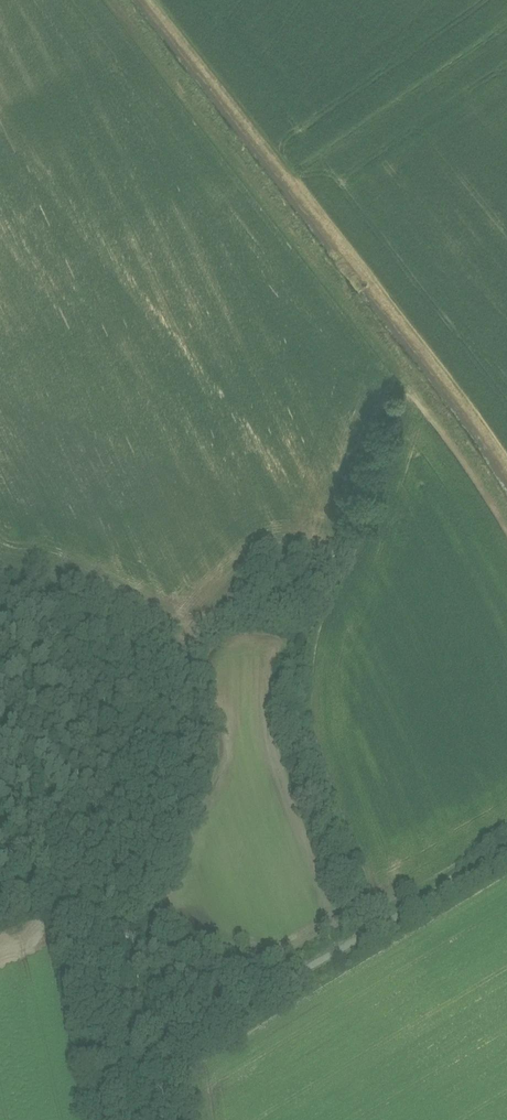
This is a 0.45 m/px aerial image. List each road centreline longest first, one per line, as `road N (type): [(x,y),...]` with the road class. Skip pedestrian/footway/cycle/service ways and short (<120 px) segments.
road 1 (residential): [(506,842),(156,1051),(109,1093),(110,1119)]
road 2 (track): [(0,877),(274,981)]

